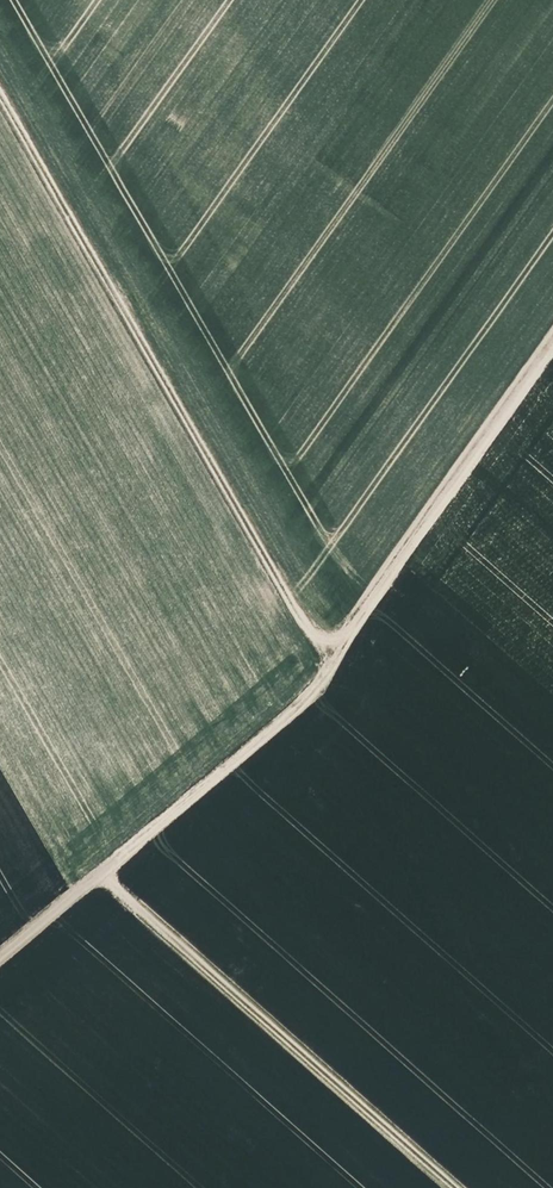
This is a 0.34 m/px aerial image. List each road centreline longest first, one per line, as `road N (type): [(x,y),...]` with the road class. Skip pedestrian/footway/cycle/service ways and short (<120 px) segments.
road 1 (track): [(448,1187),(99,881),(324,690),(336,655),(552,349)]
road 2 (track): [(336,655),(305,627),(0,96)]
road 3 (track): [(99,881),(0,961)]

